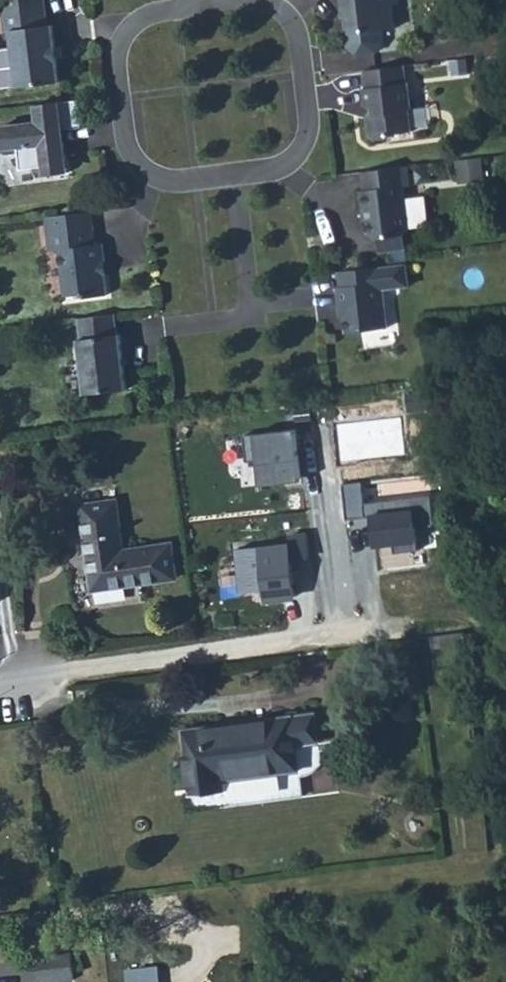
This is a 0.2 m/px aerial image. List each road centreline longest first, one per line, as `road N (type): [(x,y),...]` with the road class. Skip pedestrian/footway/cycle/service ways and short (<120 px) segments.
road 1 (residential): [(248,0),(284,12),(294,29),(310,116),(298,158),(234,177),(172,184),(148,175),(123,141),(115,49),(130,23),(172,11)]
road 2 (track): [(468,618),(29,680)]

